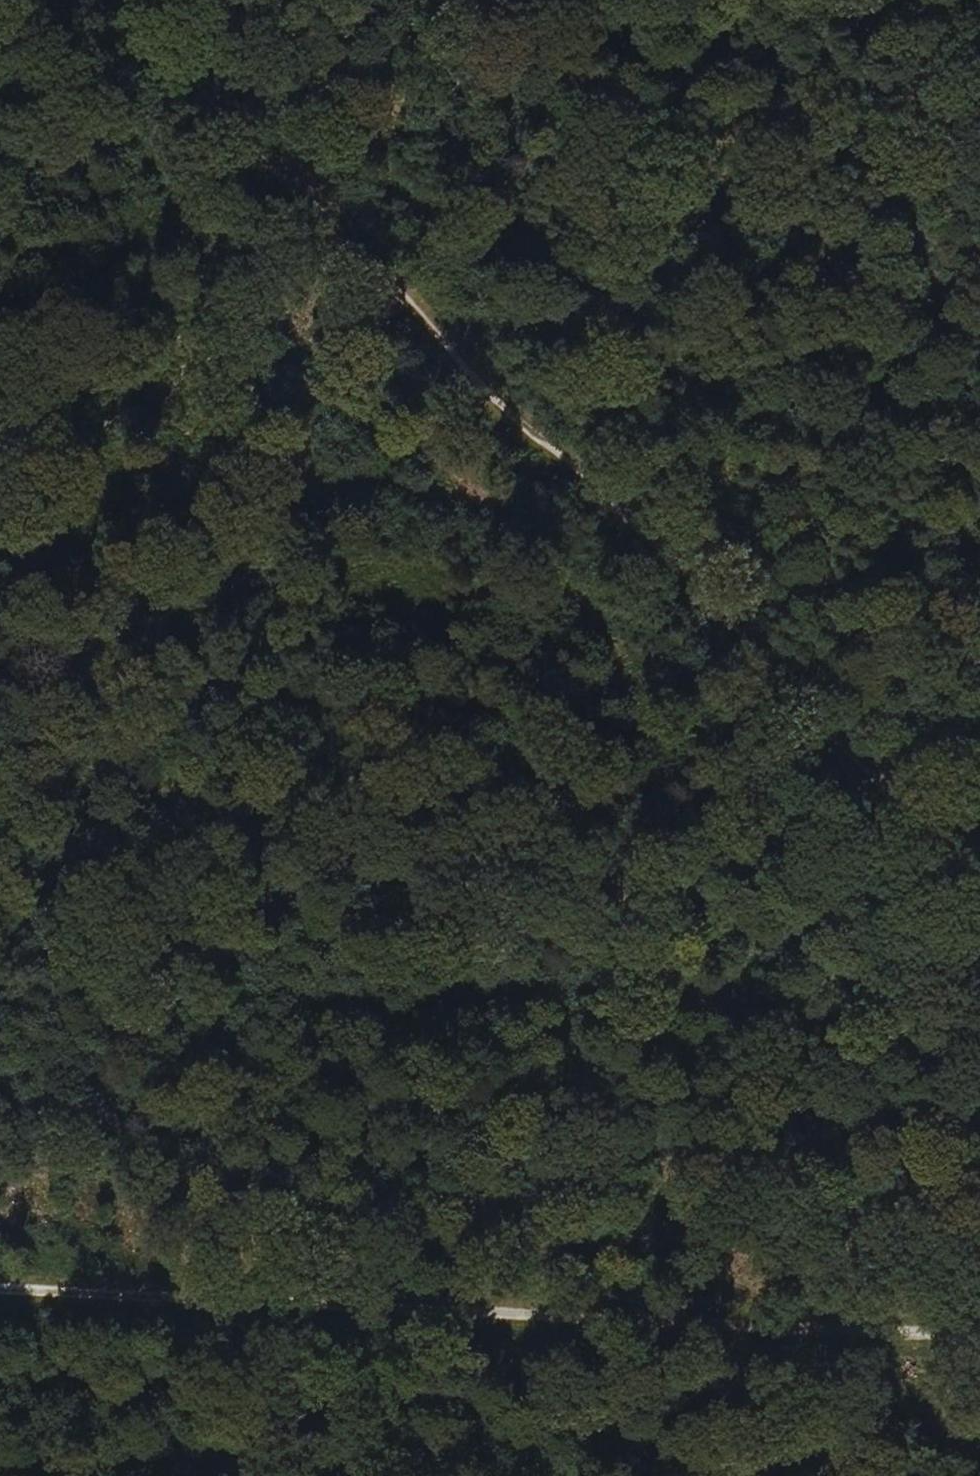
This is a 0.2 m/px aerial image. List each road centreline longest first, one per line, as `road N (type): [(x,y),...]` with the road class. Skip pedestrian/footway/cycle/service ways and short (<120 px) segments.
road 1 (track): [(122,0),(979,883)]
road 2 (track): [(0,1290),(979,1338)]

